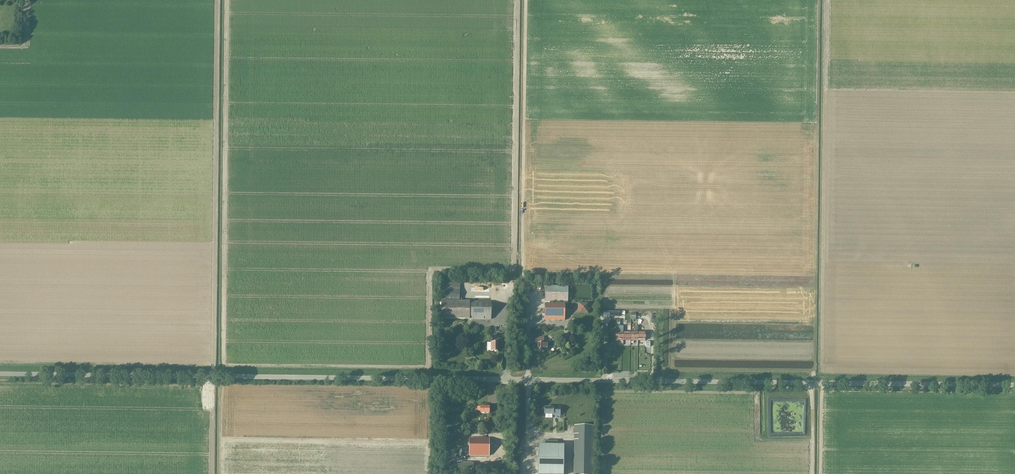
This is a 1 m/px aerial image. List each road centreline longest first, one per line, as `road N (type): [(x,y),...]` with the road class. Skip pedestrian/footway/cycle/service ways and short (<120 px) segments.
road 1 (unclassified): [(1014,385),(0,373)]

